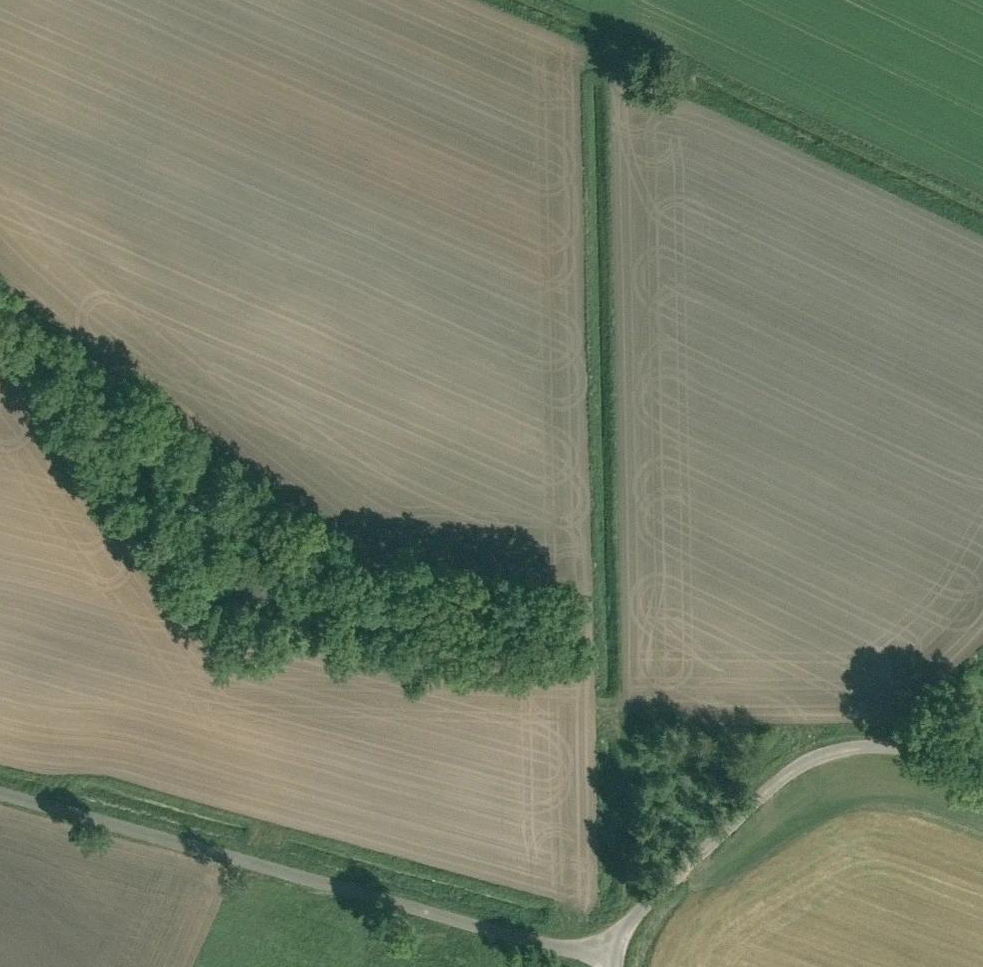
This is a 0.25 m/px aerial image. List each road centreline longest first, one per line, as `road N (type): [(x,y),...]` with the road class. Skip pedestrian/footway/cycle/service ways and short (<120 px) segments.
road 1 (unclassified): [(0,779),(538,932),(616,936)]
road 2 (unclassified): [(616,936),(813,757),(842,741),(914,730),(982,740)]

